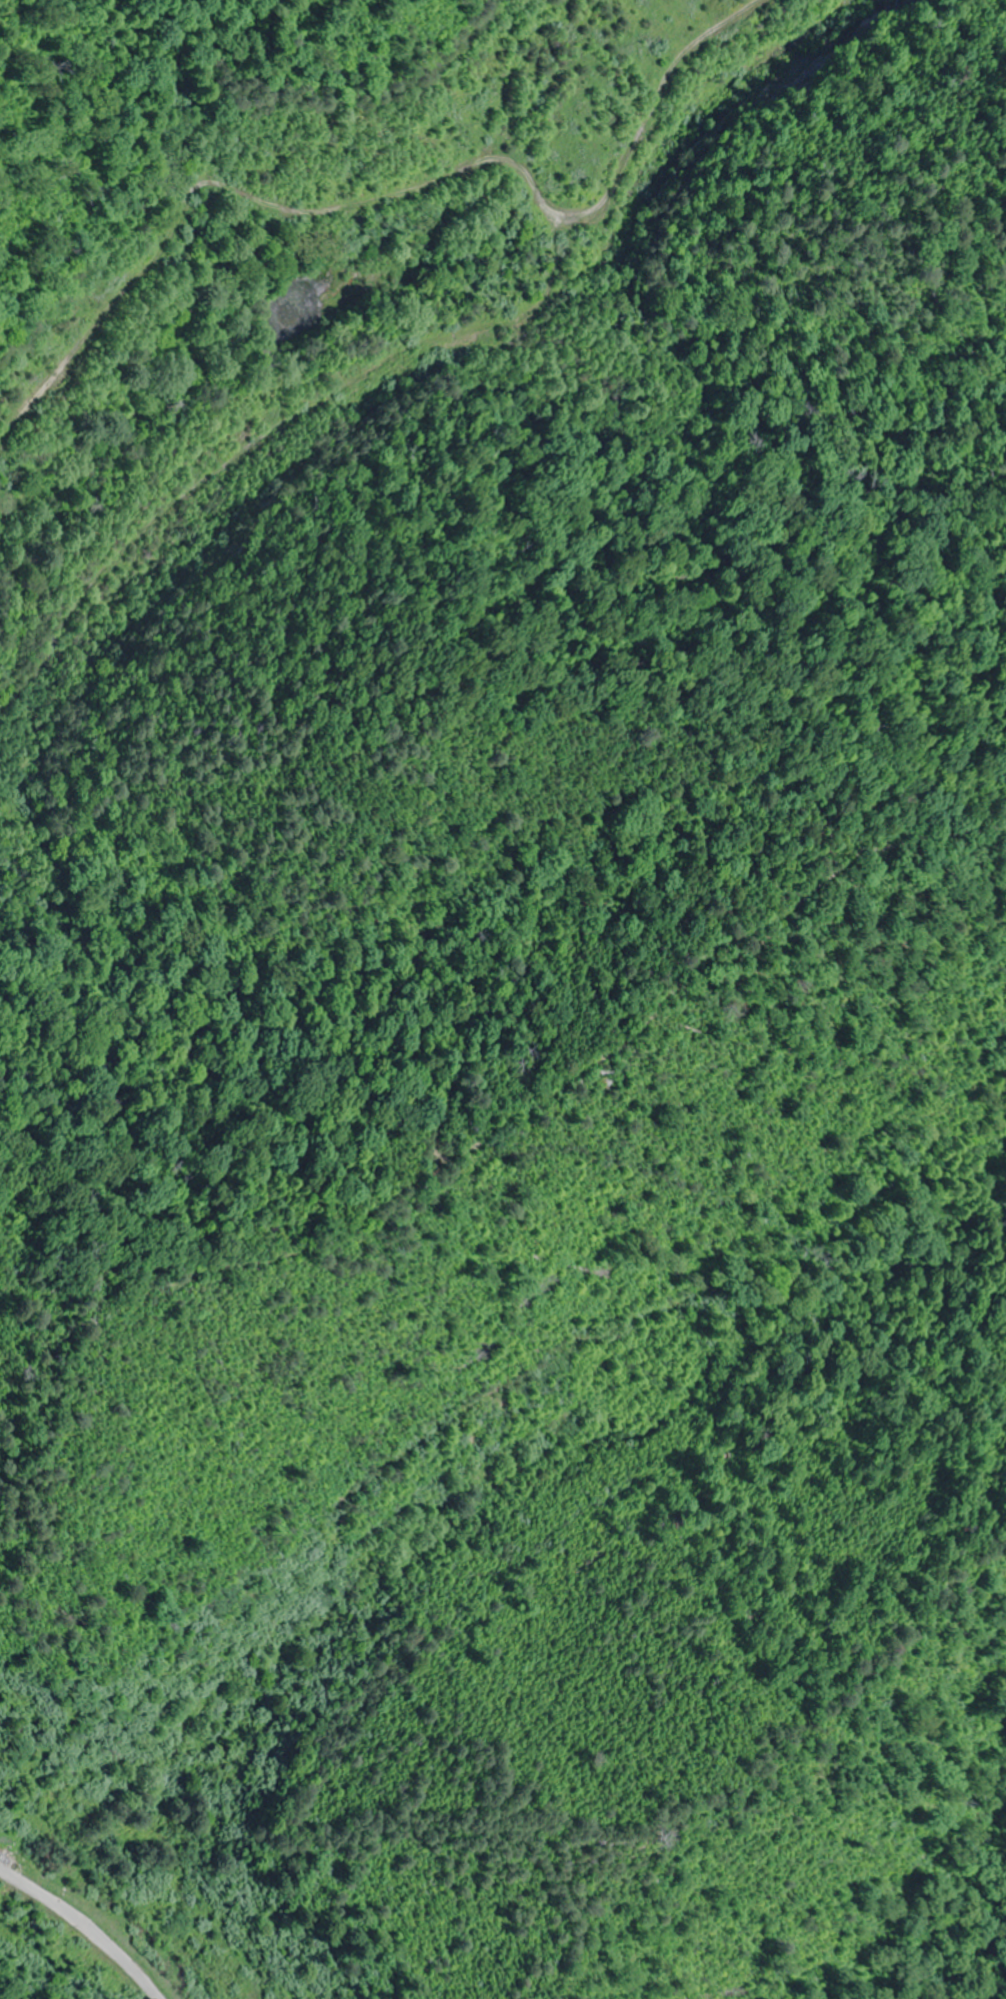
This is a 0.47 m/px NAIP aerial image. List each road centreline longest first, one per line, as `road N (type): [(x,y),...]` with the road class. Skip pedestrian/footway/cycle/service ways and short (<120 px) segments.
road 1 (secondary): [(153,1998),(74,1921),(0,1872)]

